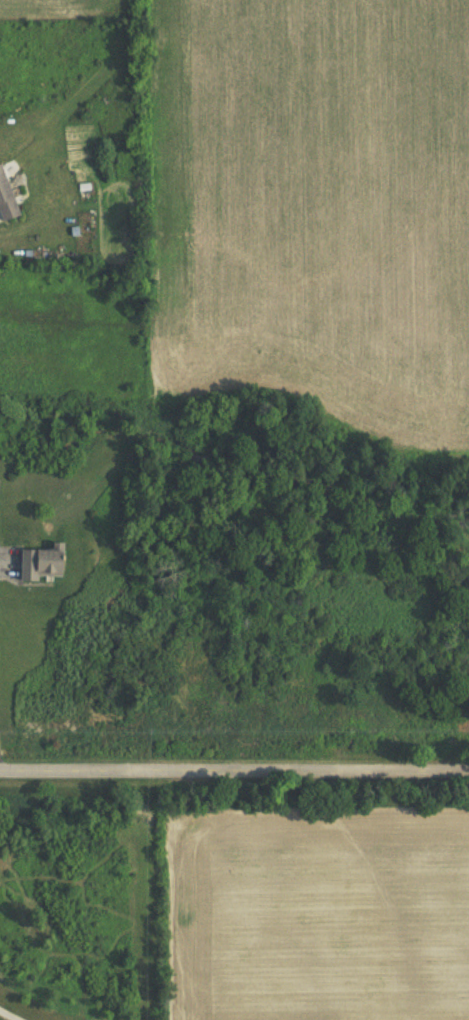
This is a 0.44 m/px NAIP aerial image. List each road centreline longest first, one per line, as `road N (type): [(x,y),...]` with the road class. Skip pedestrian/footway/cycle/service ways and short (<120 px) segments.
road 1 (residential): [(468,770),(0,771)]

